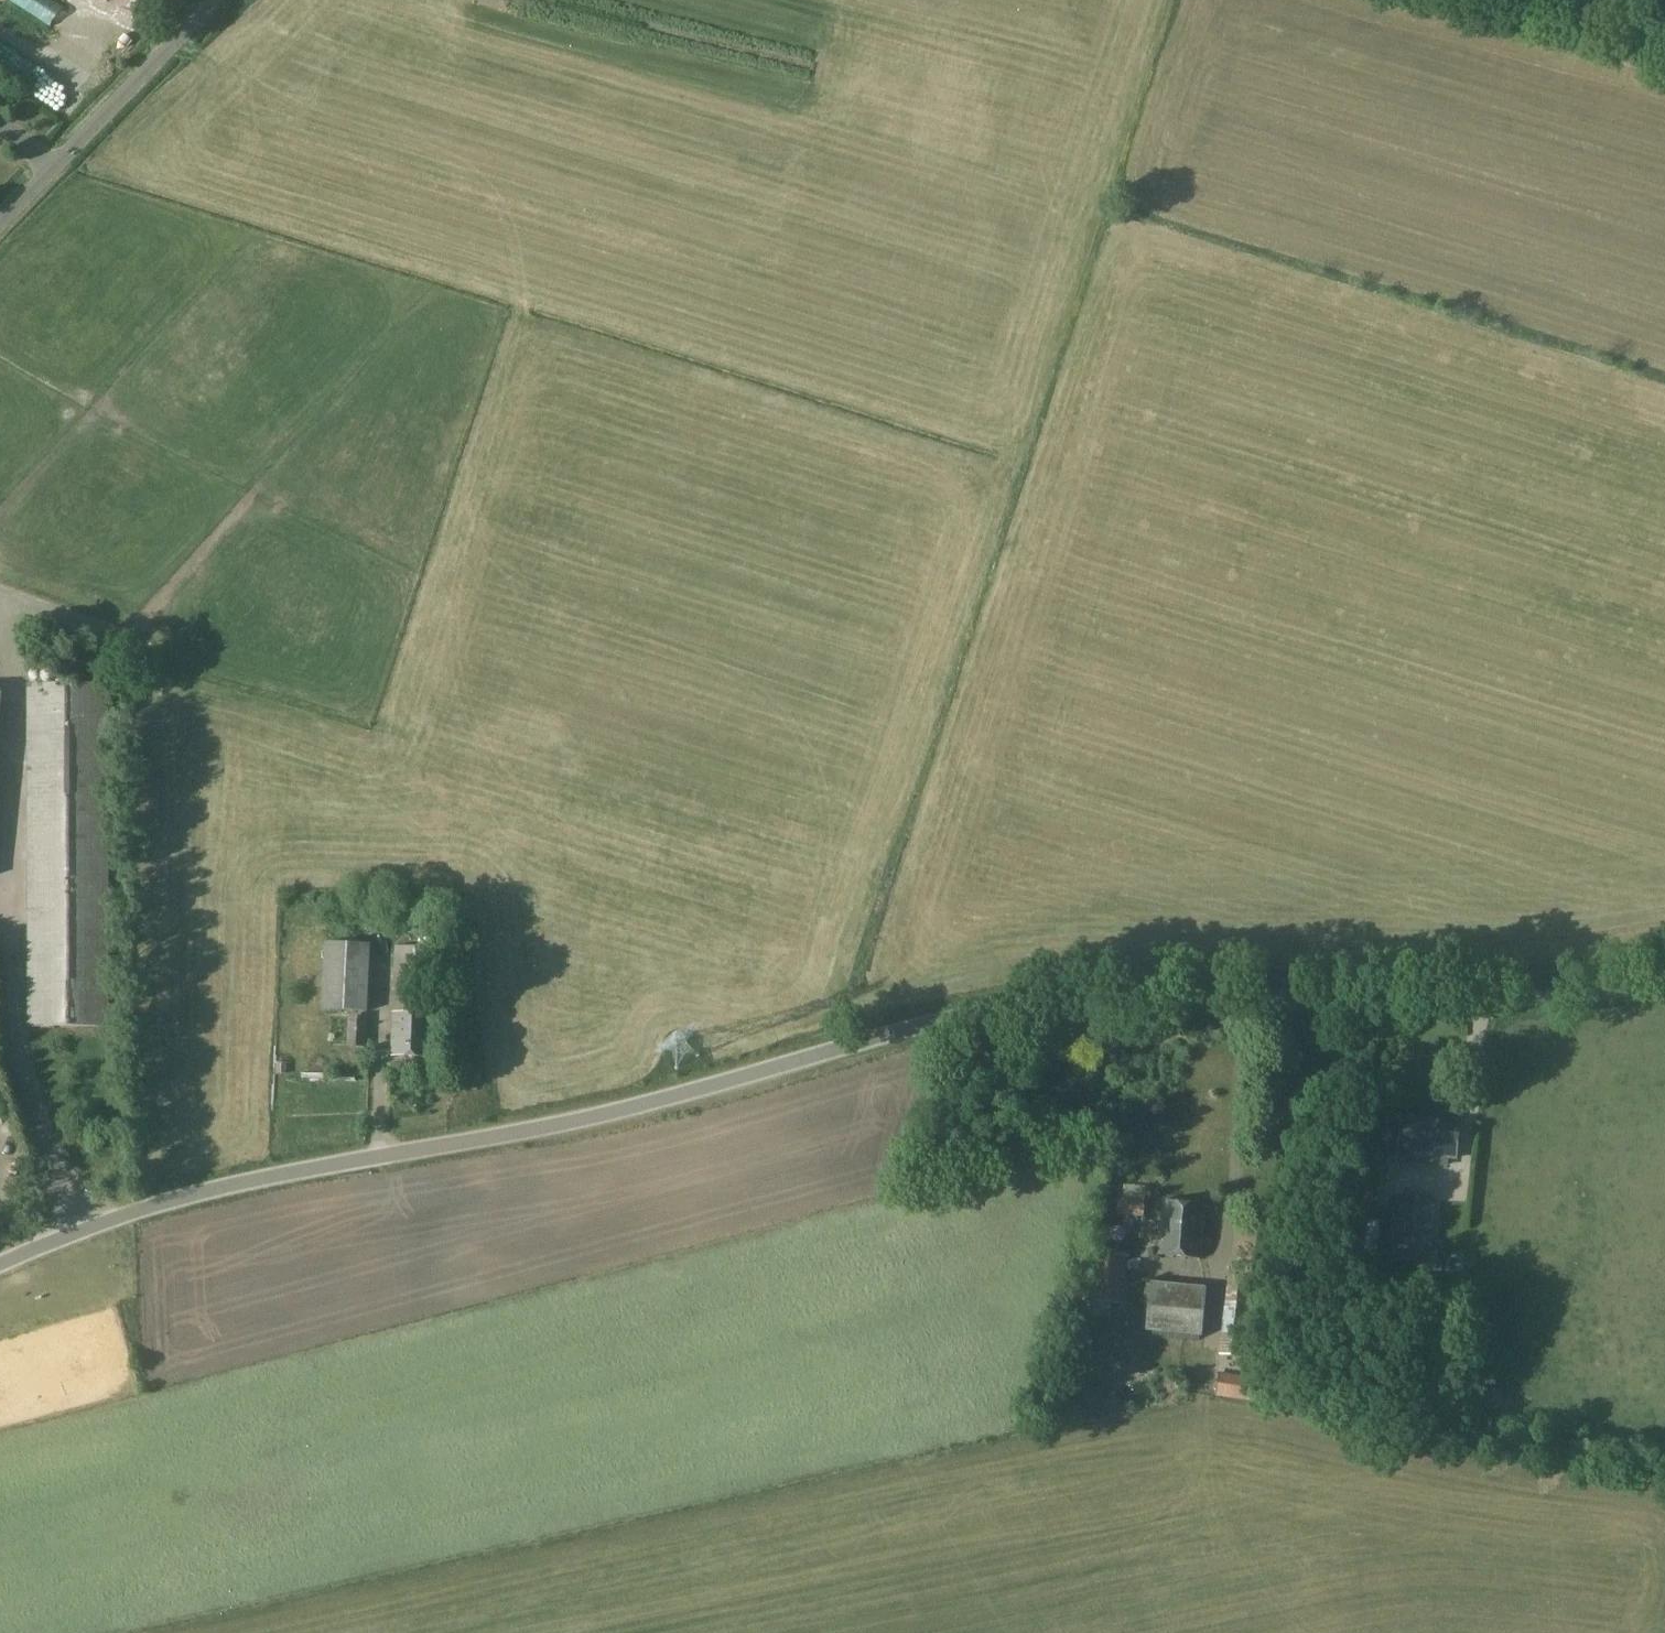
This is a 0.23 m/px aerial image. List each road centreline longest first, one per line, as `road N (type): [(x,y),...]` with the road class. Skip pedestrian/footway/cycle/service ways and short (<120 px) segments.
road 1 (unclassified): [(0,1265),(195,1194),(532,1132),(967,1019),(1174,997),(1496,998),(1664,983)]
road 2 (unclassified): [(0,223),(208,0)]
road 3 (unclassified): [(1664,50),(1497,0)]

